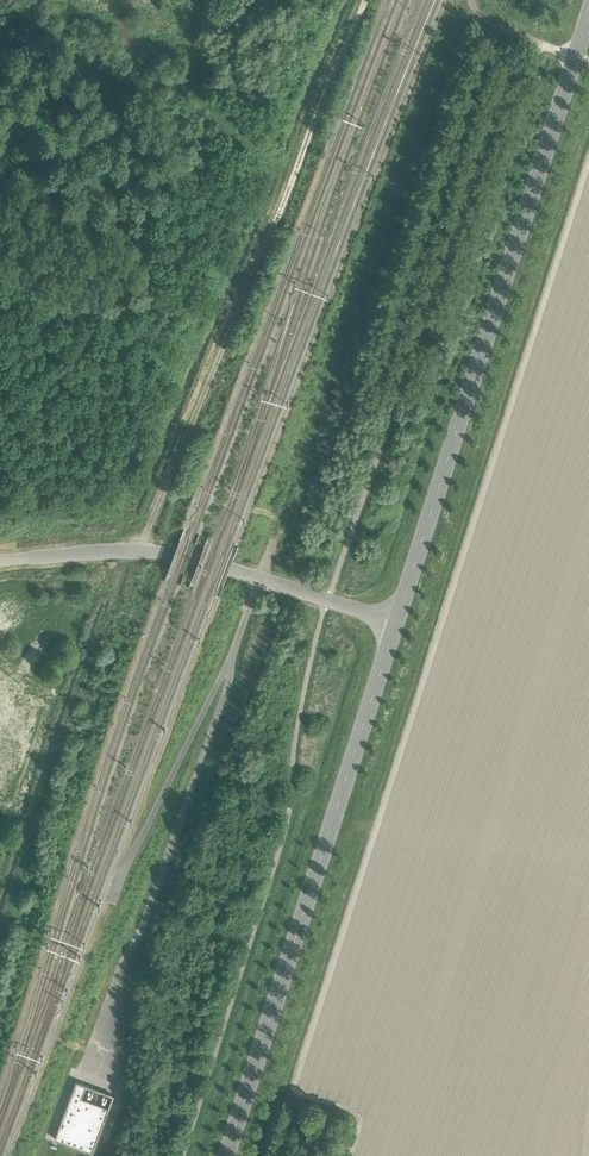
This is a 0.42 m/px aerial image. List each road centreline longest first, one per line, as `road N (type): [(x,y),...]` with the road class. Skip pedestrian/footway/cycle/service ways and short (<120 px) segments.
road 1 (secondary): [(395,620),(588,13)]
road 2 (track): [(471,1),(458,17),(274,537)]
road 3 (secondary): [(225,1155),(395,620)]
road 4 (unclassified): [(395,620),(175,554),(138,551)]
road 5 (track): [(588,851),(332,821)]
road 6 (unclassified): [(0,562),(138,551)]

